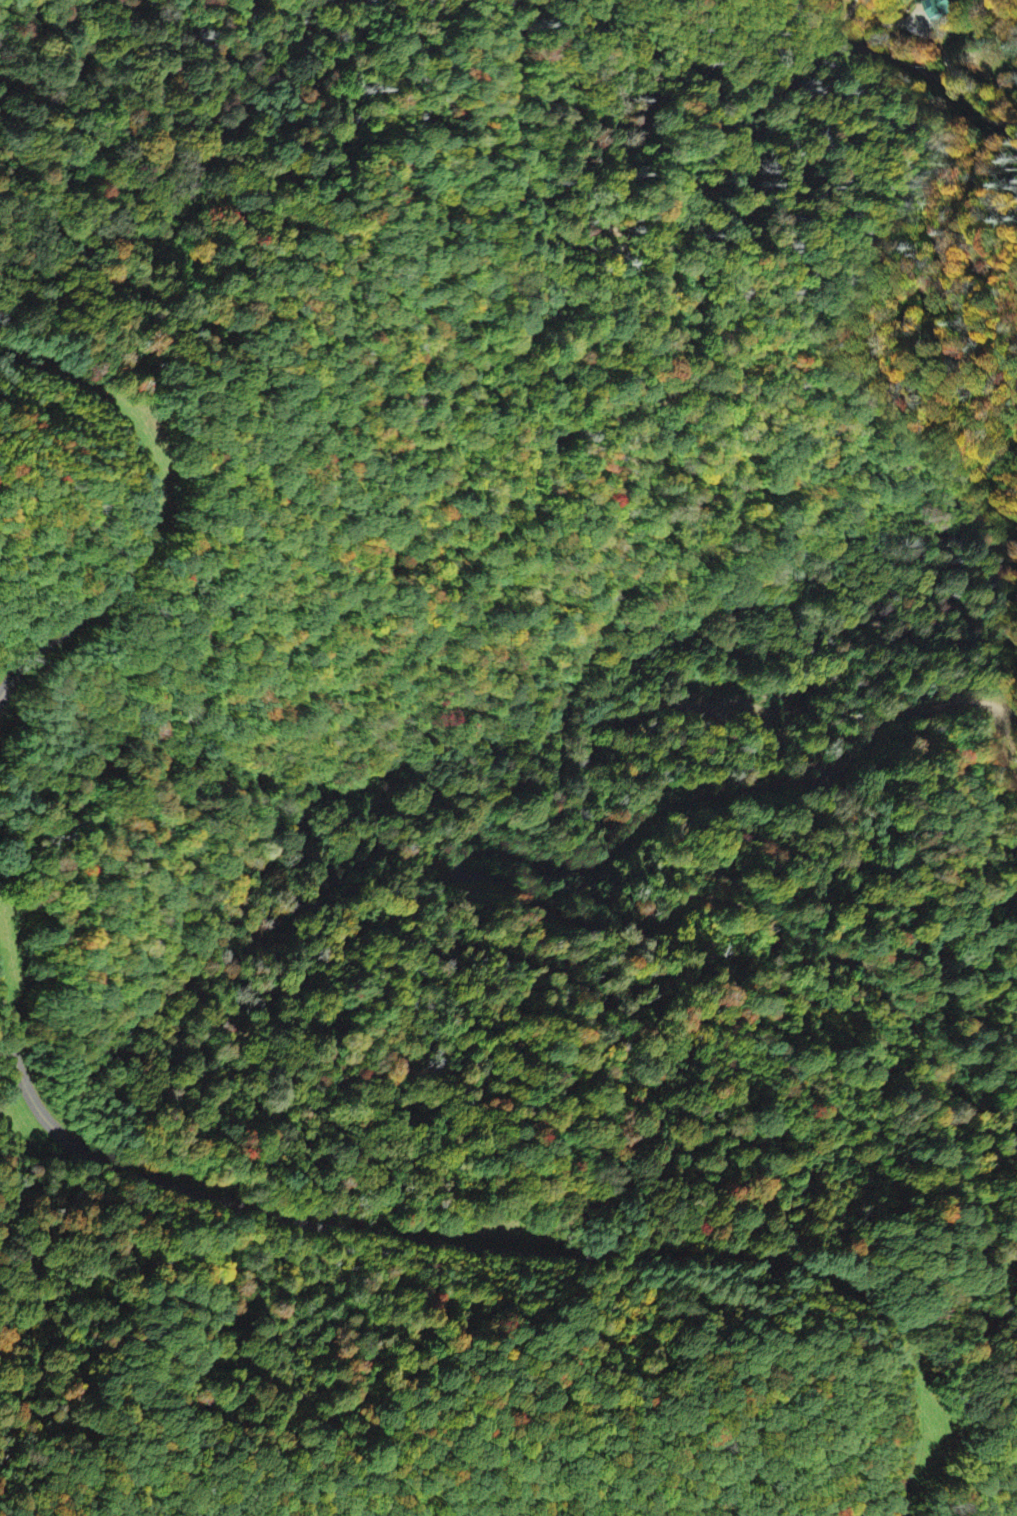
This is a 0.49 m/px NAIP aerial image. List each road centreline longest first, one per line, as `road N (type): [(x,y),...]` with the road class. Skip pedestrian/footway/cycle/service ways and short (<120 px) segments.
road 1 (tertiary): [(883,1515),(913,1453),(910,1385),(884,1333),(837,1291),(743,1267),(528,1255),(361,1233),(144,1179),(101,1163),(37,1108),(0,999)]
road 2 (tertiary): [(0,696),(23,666),(114,587),(140,541),(147,504),(138,454),(109,408),(70,380),(0,355)]
road 3 (residential): [(1016,125),(960,107),(879,61),(882,26),(896,0)]

